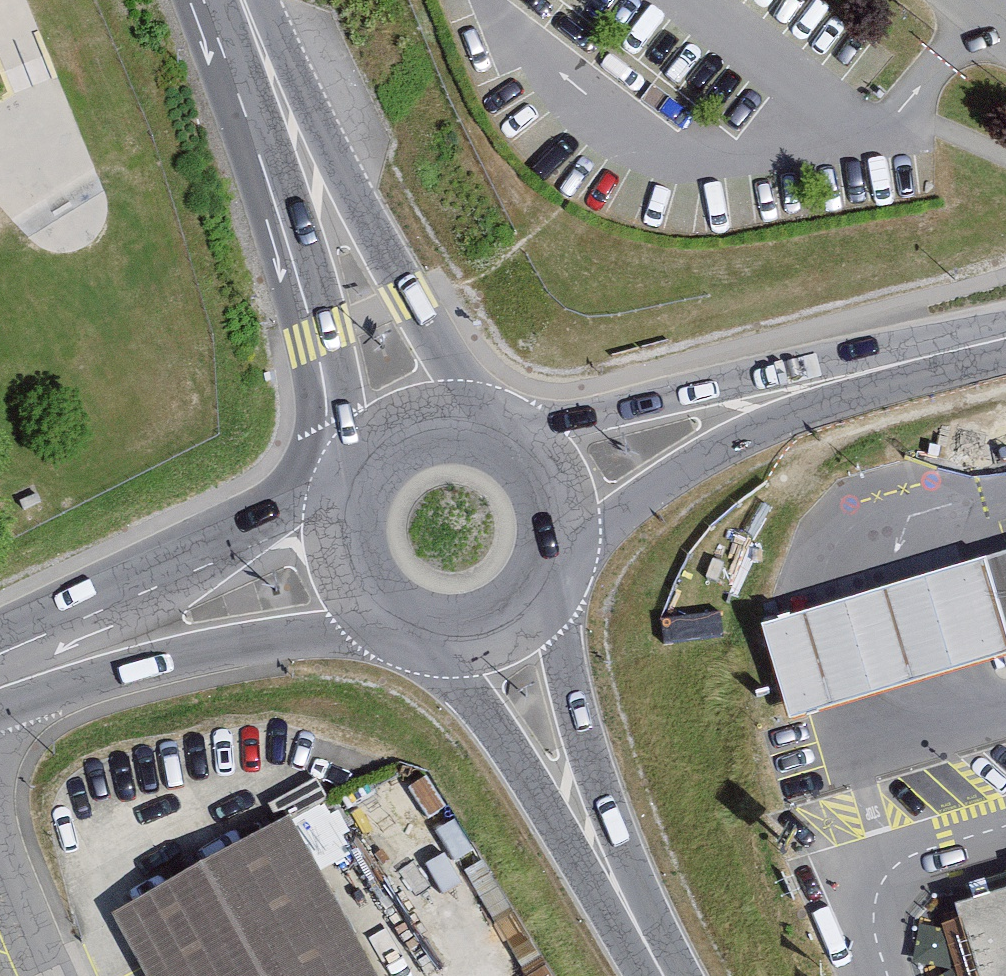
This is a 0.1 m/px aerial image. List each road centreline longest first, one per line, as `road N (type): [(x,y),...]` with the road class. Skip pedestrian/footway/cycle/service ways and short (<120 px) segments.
road 1 (primary): [(188,0),(274,246),(315,431),(301,469),(262,516)]
road 2 (unclassified): [(558,570),(687,469),(787,417),(995,338)]
road 3 (unclassified): [(995,338),(716,387),(507,435)]
road 4 (primary): [(488,427),(251,0)]
road 5 (primary): [(236,0),(371,460)]
road 6 (secondary): [(0,713),(276,639),(401,628)]
road 7 (primary): [(670,975),(641,908),(546,590)]
road 8 (primary): [(435,642),(654,975)]
road 9 (secondary): [(262,516),(119,625),(0,672)]
road 10 (secondary): [(262,516),(0,631)]
road 11 (primary): [(361,473),(347,506),(353,576),(401,628)]
road 12 (primary): [(558,570),(562,508),(551,479),(507,435)]
road 13 (primary): [(435,642),(481,638),(513,625),(546,590)]
road 14 (primary): [(488,427),(424,426),(371,460)]

